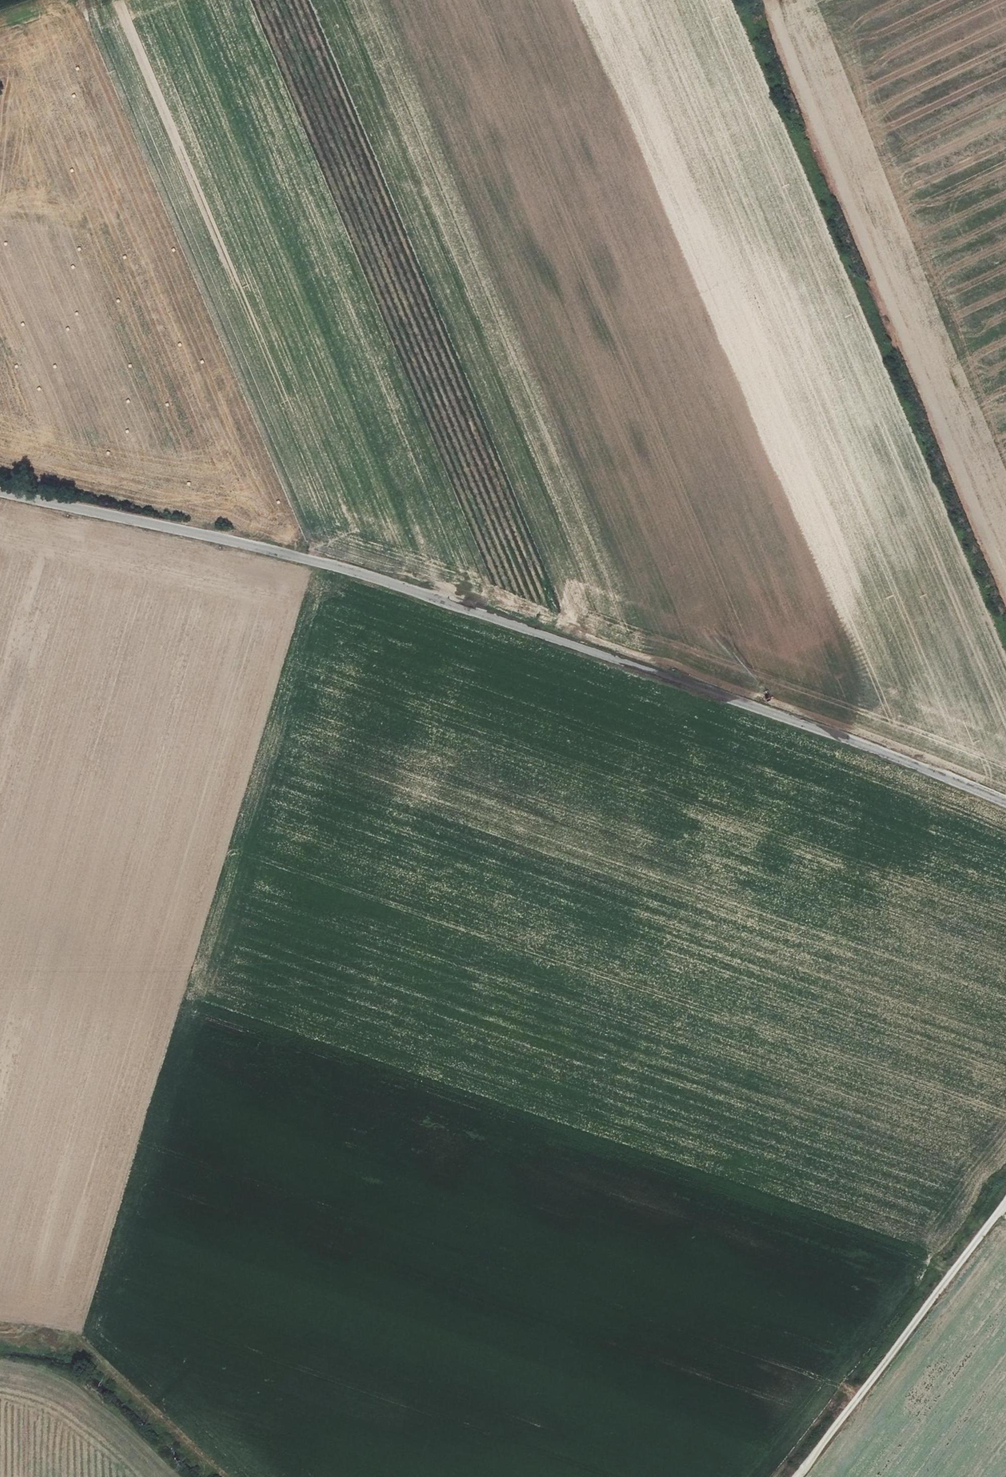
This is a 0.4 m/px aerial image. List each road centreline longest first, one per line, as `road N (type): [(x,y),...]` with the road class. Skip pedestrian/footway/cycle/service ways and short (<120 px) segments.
road 1 (unclassified): [(0,493),(330,566),(837,736),(1005,804)]
road 2 (track): [(794,1476),(1005,1203)]

